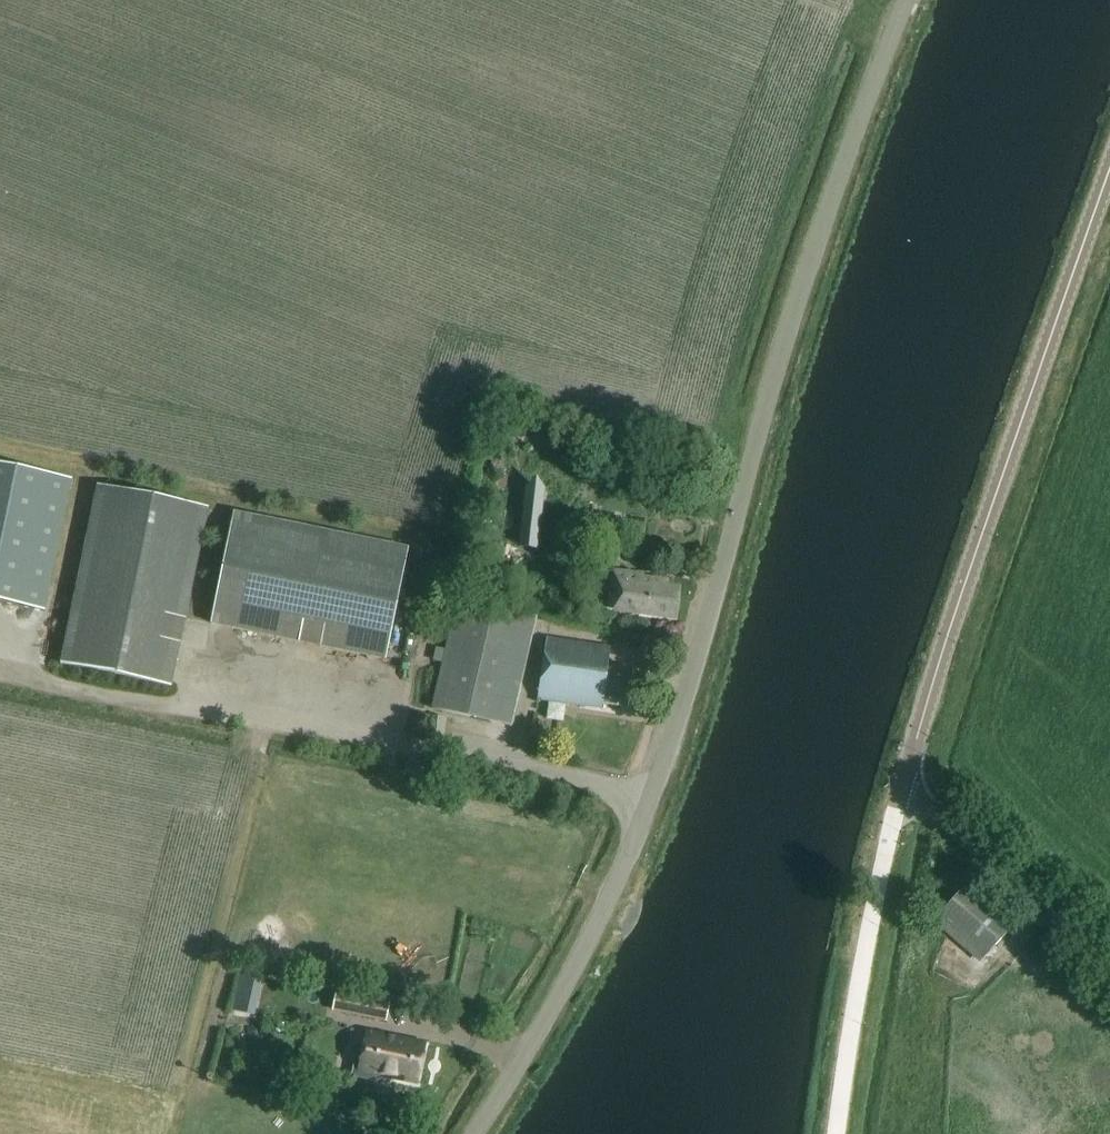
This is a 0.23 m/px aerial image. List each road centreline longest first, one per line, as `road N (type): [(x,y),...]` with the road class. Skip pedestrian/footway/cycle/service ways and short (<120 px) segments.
road 1 (unclassified): [(473,1133),(635,858),(796,307),(909,0)]
road 2 (unclassified): [(905,781),(1109,172)]
road 3 (unclassified): [(905,781),(1109,962)]

